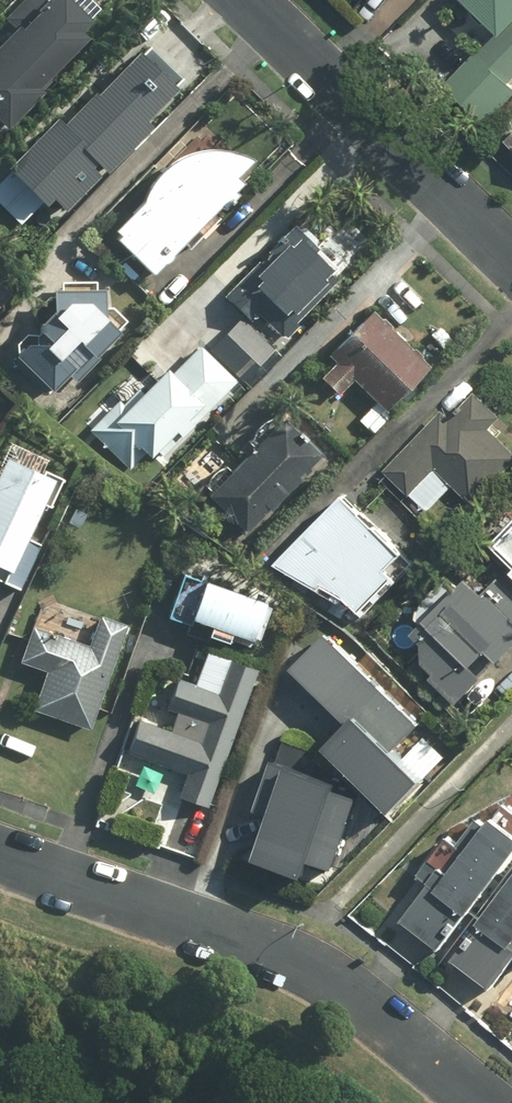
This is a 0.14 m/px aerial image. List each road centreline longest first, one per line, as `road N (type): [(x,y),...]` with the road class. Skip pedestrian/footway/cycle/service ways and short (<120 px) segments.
road 1 (residential): [(0,856),(324,977),(492,1102)]
road 2 (residential): [(511,258),(248,0)]

